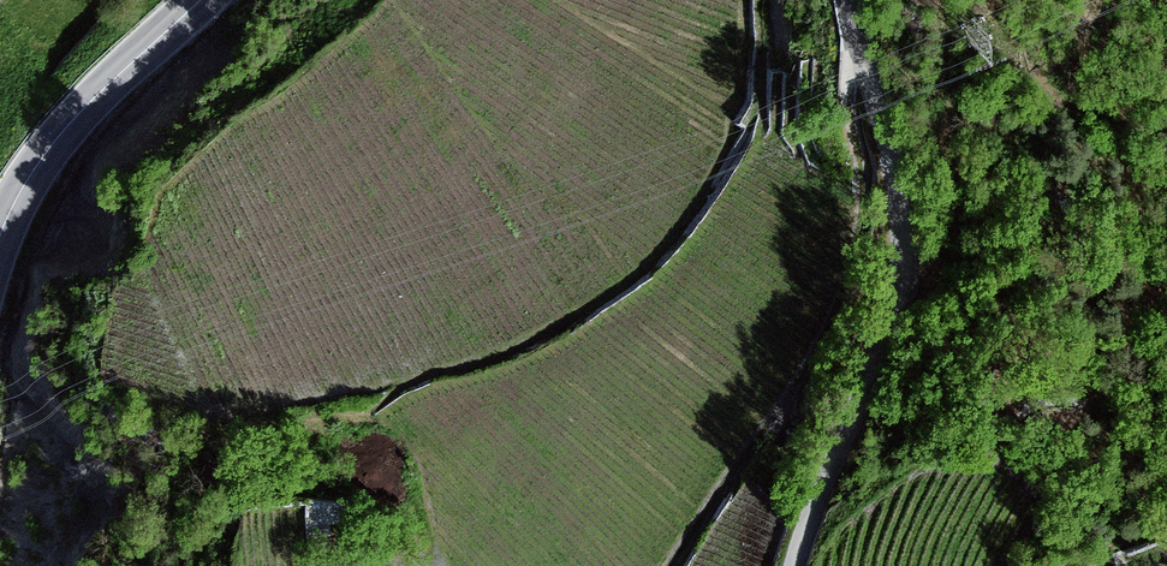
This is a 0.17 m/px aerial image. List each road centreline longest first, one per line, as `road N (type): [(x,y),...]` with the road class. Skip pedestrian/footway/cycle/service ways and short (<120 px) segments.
road 1 (track): [(848,0),(852,204),(837,272),(756,437),(669,565)]
road 2 (track): [(789,565),(804,508),(896,297),(893,173),(852,24)]
road 3 (primary): [(200,0),(61,134),(0,234)]
road 4 (motorway): [(275,565),(0,500)]

